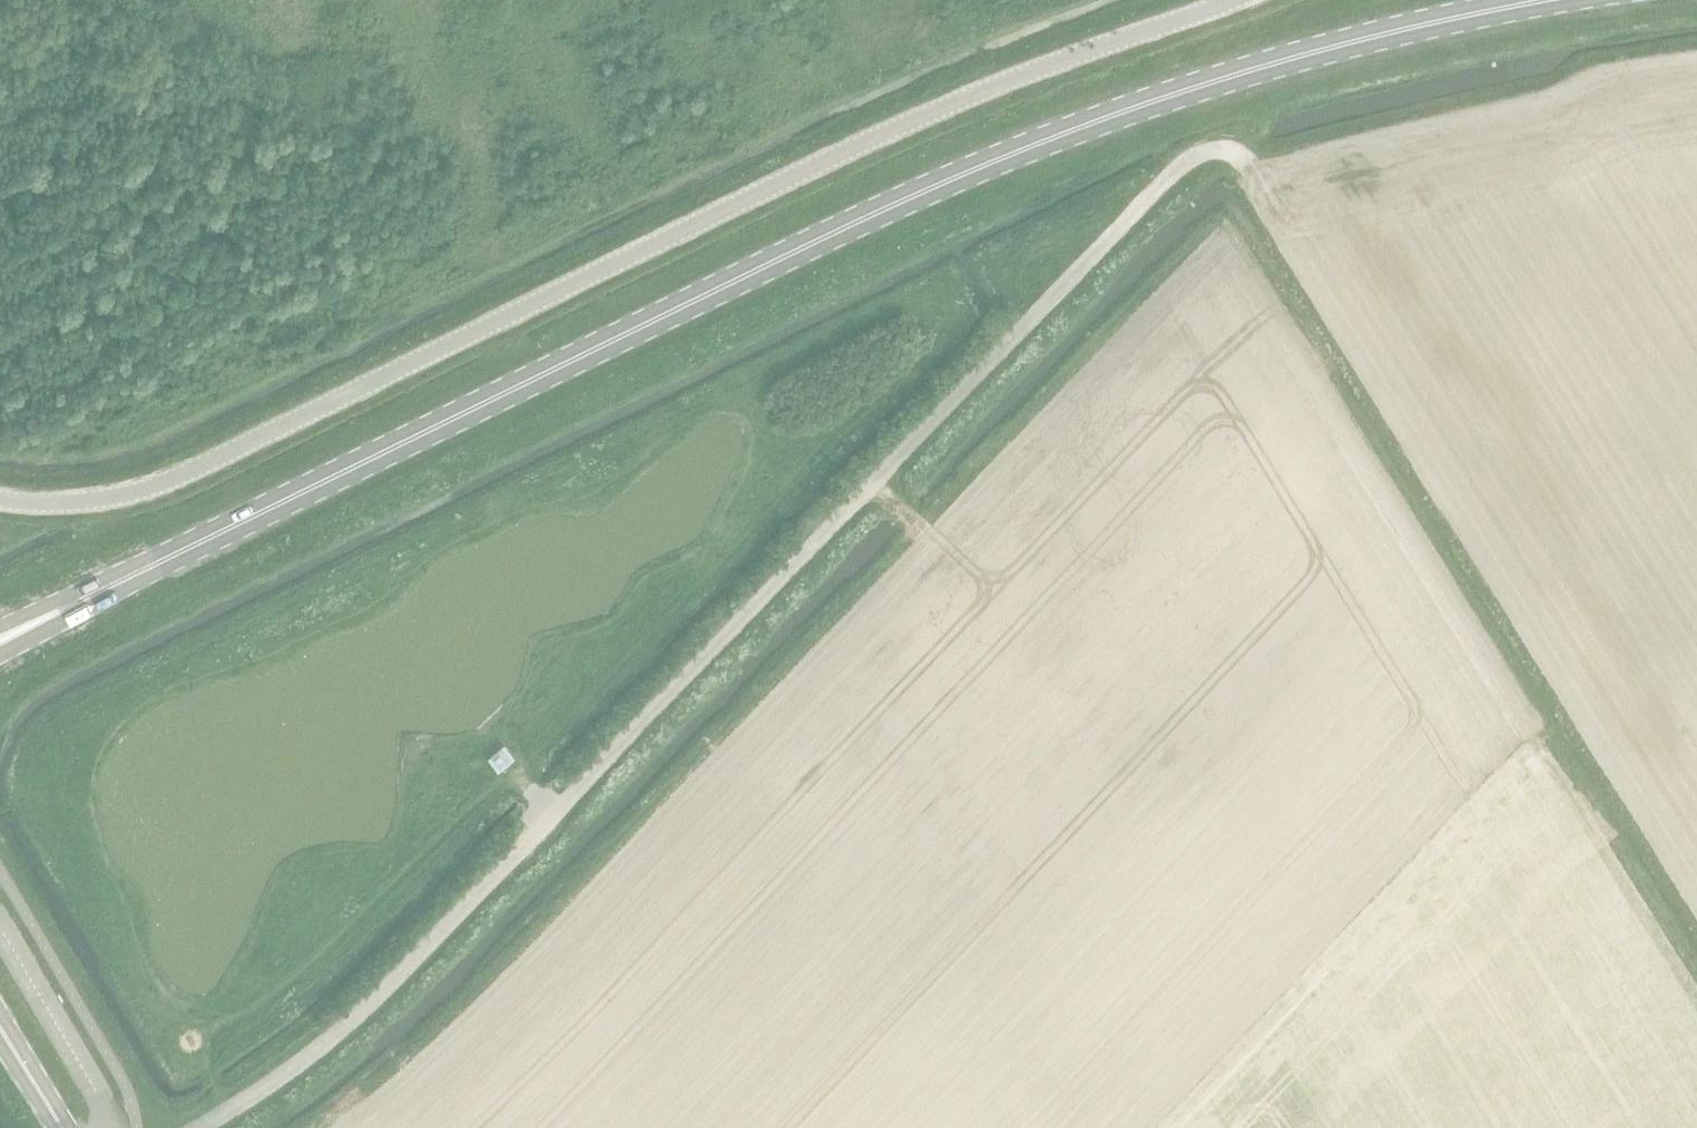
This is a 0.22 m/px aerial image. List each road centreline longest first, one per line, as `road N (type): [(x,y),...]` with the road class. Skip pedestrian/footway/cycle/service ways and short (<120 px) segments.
road 1 (secondary): [(5,638),(942,178),(1302,54),(1526,0)]
road 2 (track): [(201,1127),(377,1001),(1171,172),(1204,152),(1239,155)]
road 3 (unclassified): [(0,499),(97,501),(173,478),(915,119),(1229,0)]

